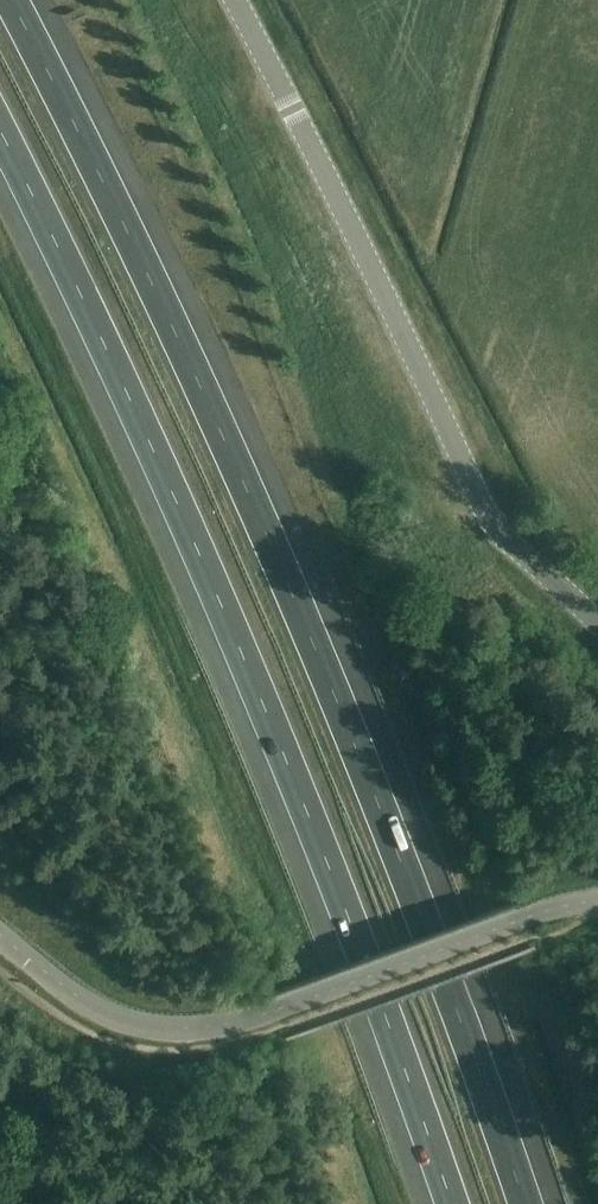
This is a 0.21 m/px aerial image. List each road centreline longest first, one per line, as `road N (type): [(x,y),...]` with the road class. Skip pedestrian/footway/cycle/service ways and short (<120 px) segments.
road 1 (motorway): [(524,1203),(399,847),(228,437),(11,0)]
road 2 (motorway): [(0,135),(164,475),(324,857),(450,1203)]
road 3 (unclassified): [(223,0),(397,320),(499,548),(597,640)]
road 4 (tertiary): [(597,904),(514,920),(227,1028),(180,1033),(130,1029),(0,941)]

